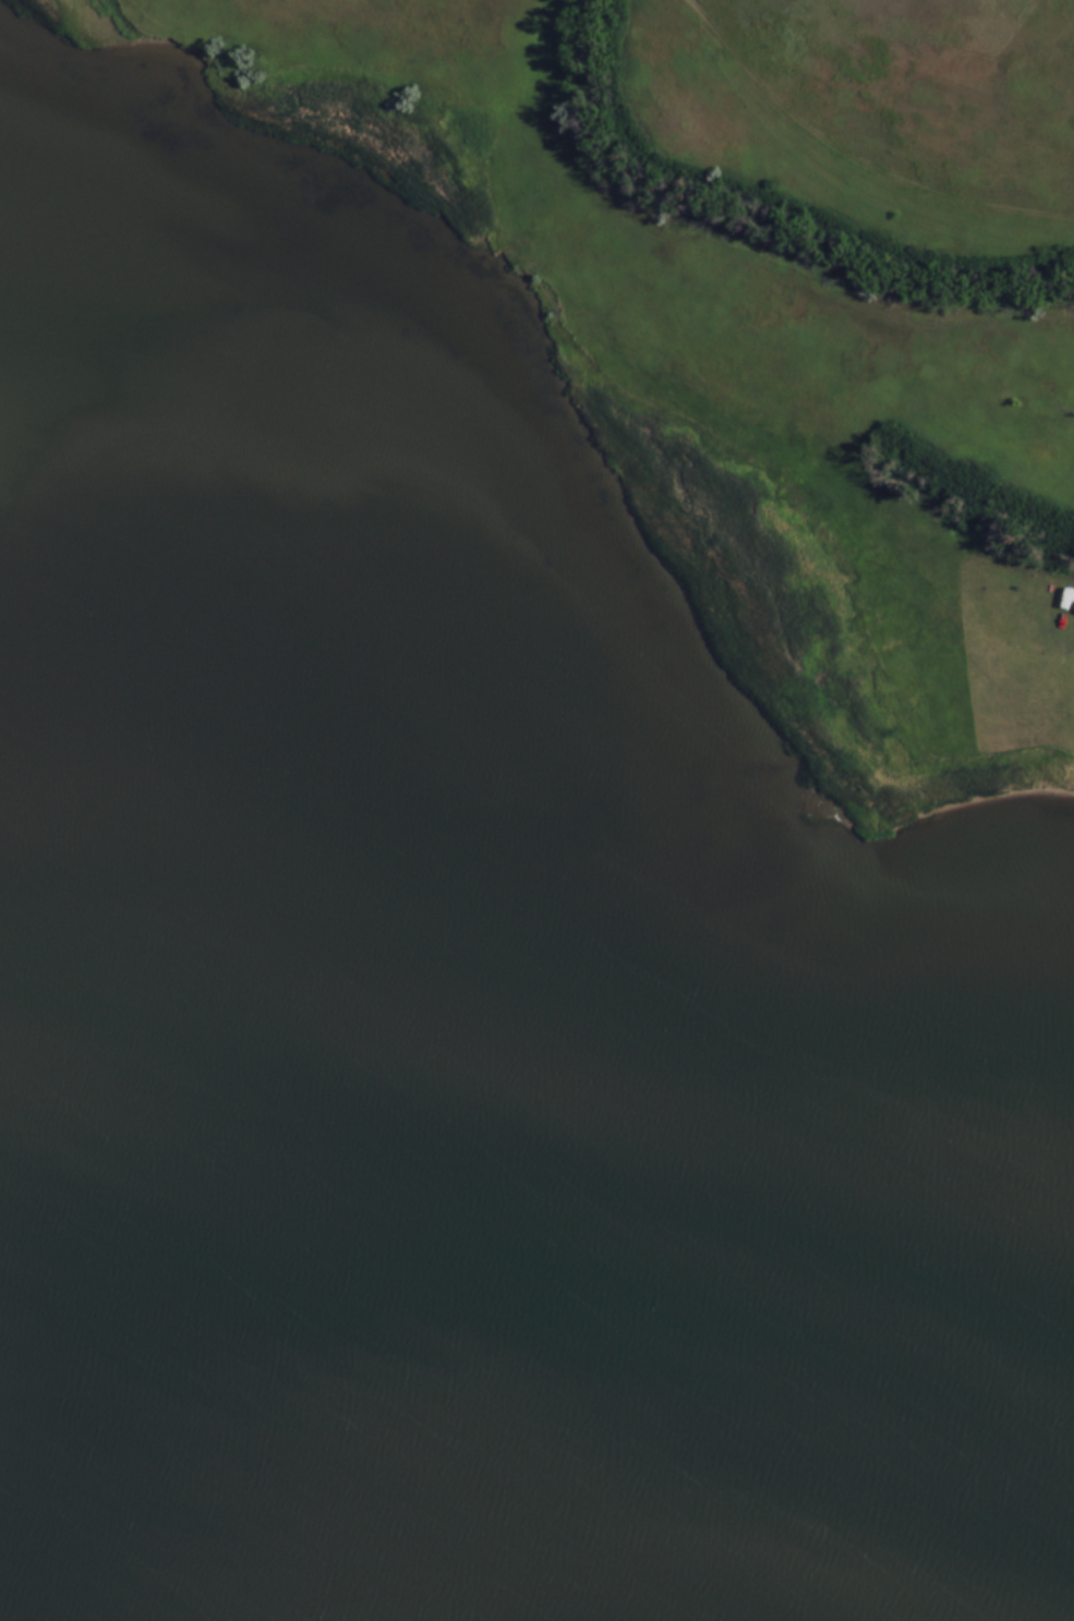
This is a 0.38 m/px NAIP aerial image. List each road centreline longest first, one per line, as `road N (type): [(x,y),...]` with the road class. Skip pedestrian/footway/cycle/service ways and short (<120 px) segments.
road 1 (track): [(697,0),(786,109),(874,172),(977,207),(1073,217)]
road 2 (track): [(1007,0),(1073,115)]

